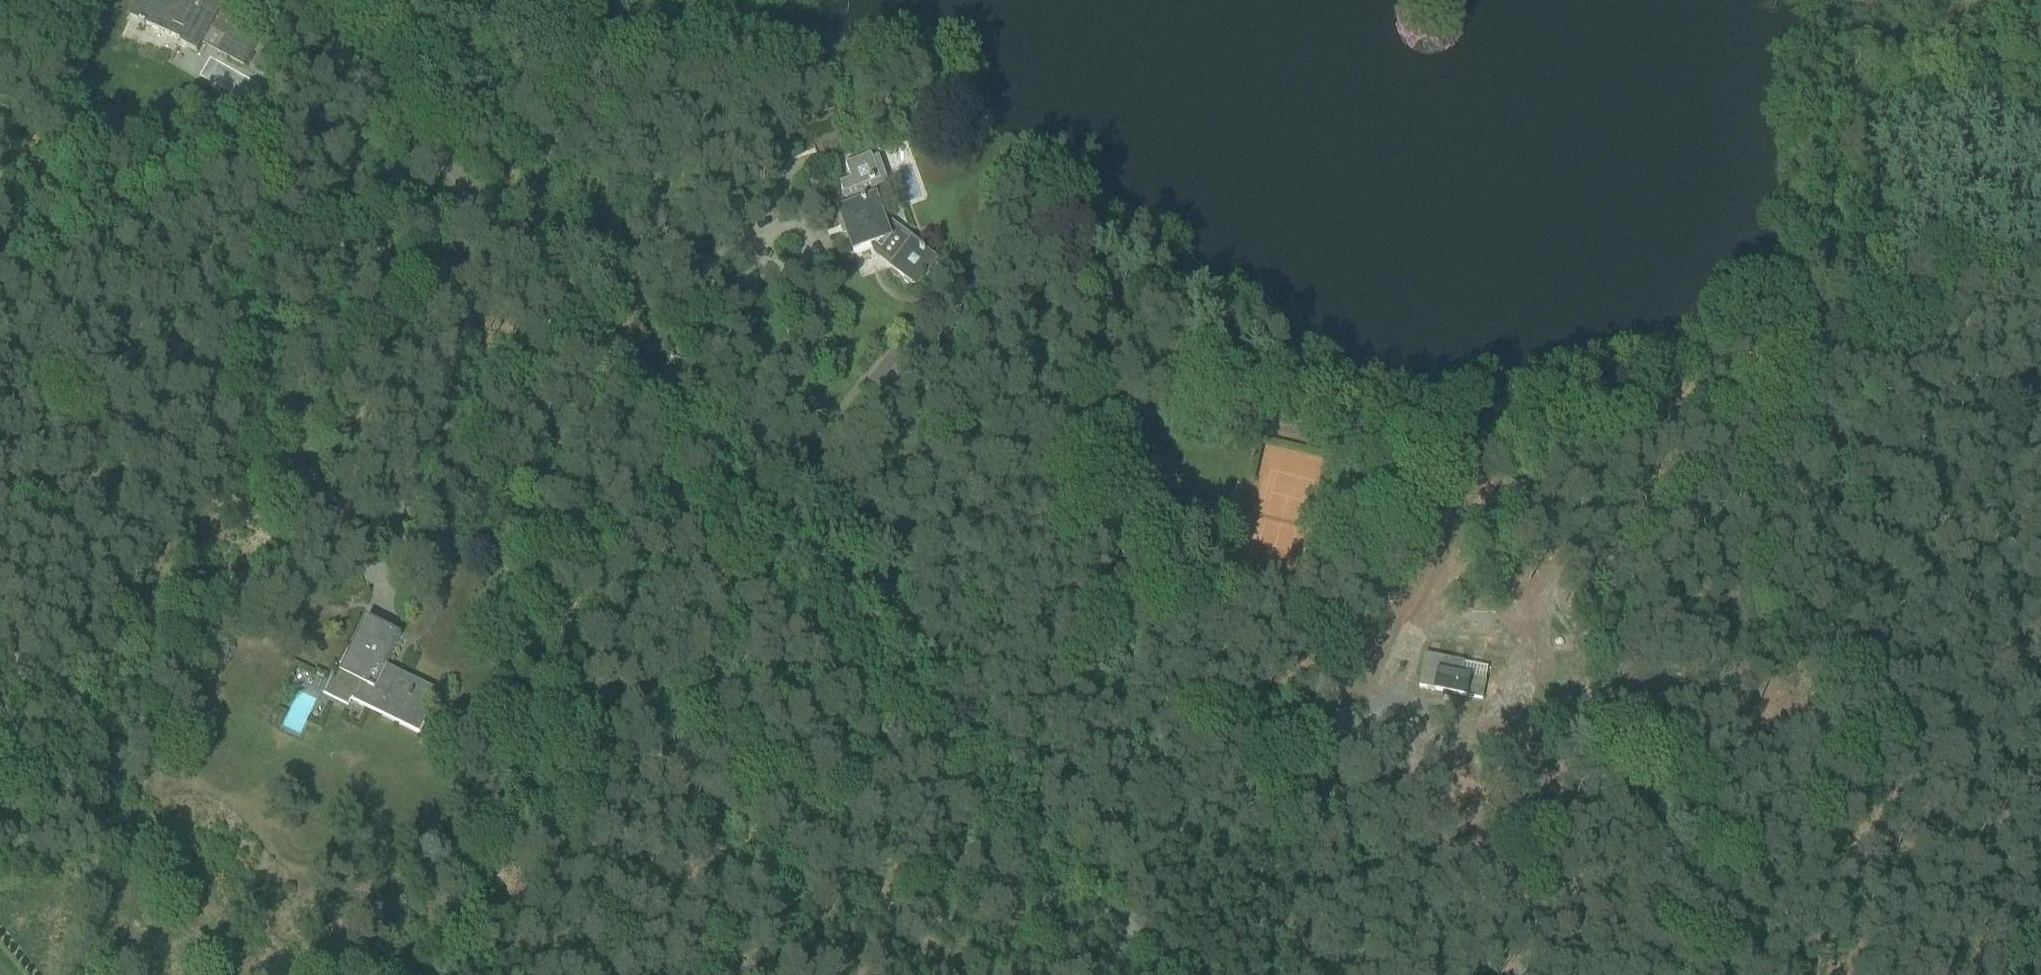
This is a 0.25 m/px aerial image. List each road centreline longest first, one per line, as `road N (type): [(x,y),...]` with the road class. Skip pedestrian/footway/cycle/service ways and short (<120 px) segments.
road 1 (unclassified): [(1182,974),(1081,876),(291,0)]

